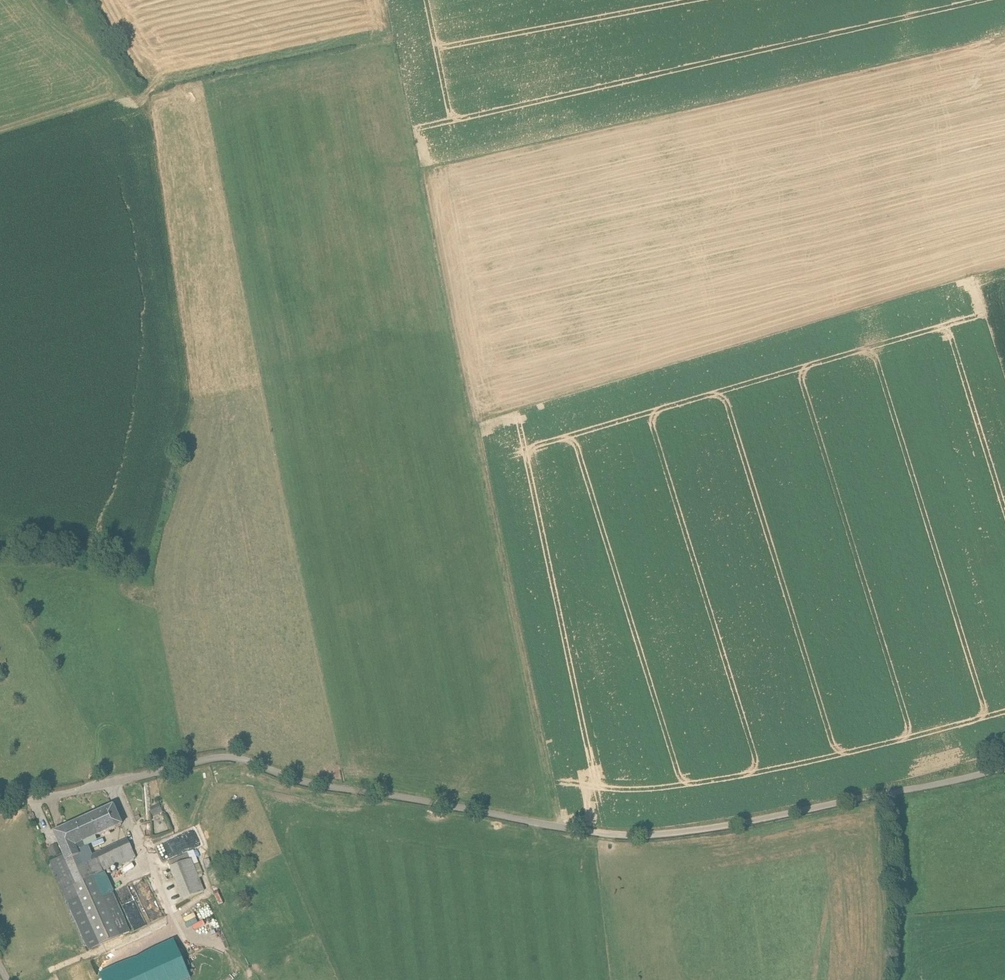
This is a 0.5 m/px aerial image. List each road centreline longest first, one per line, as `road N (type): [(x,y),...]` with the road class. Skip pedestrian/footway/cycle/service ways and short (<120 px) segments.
road 1 (unclassified): [(0,805),(226,757),(319,784),(644,834),(741,823),(1004,766)]

